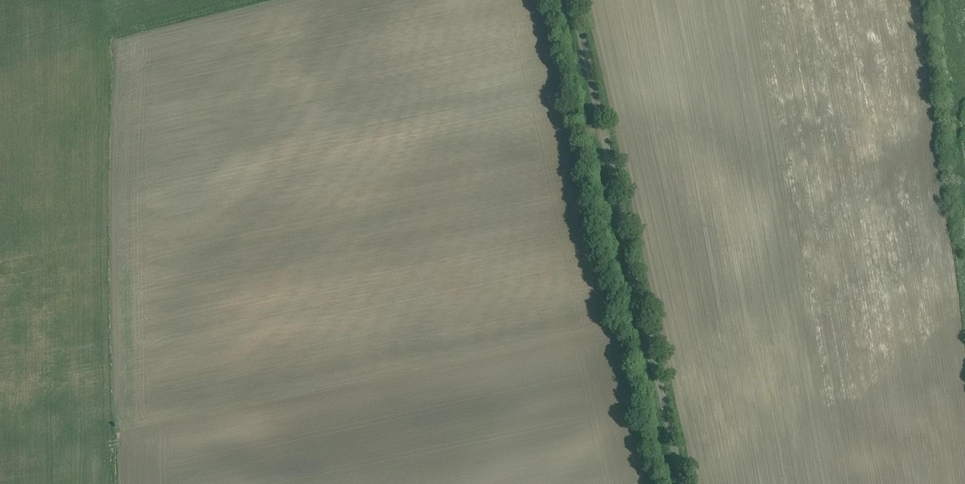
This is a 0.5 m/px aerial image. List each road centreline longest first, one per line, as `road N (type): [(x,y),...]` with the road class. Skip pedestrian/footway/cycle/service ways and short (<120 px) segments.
road 1 (unclassified): [(570,0),(682,483)]

